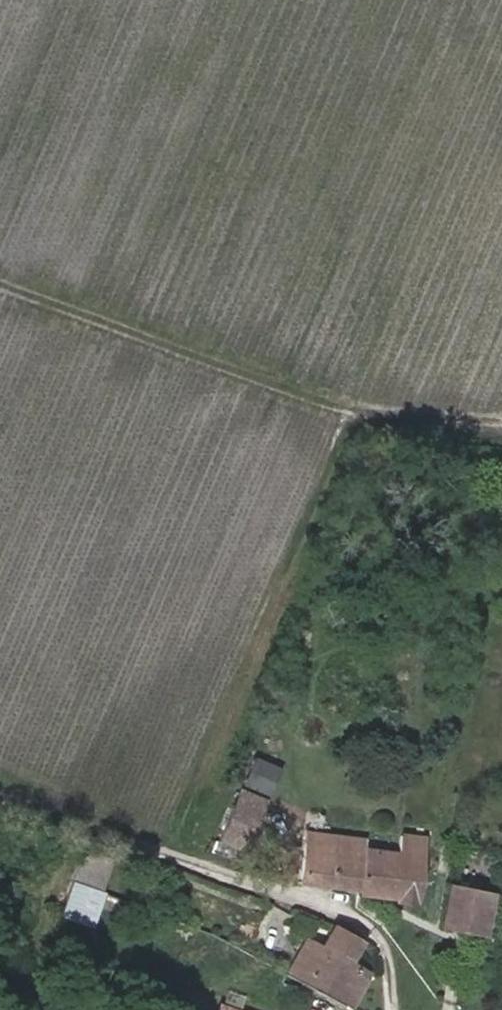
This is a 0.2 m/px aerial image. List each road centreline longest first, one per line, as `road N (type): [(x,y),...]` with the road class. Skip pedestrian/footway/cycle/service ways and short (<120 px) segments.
road 1 (track): [(0,281),(359,410),(501,422)]
road 2 (residential): [(400,1009),(399,984),(359,918),(0,787)]

